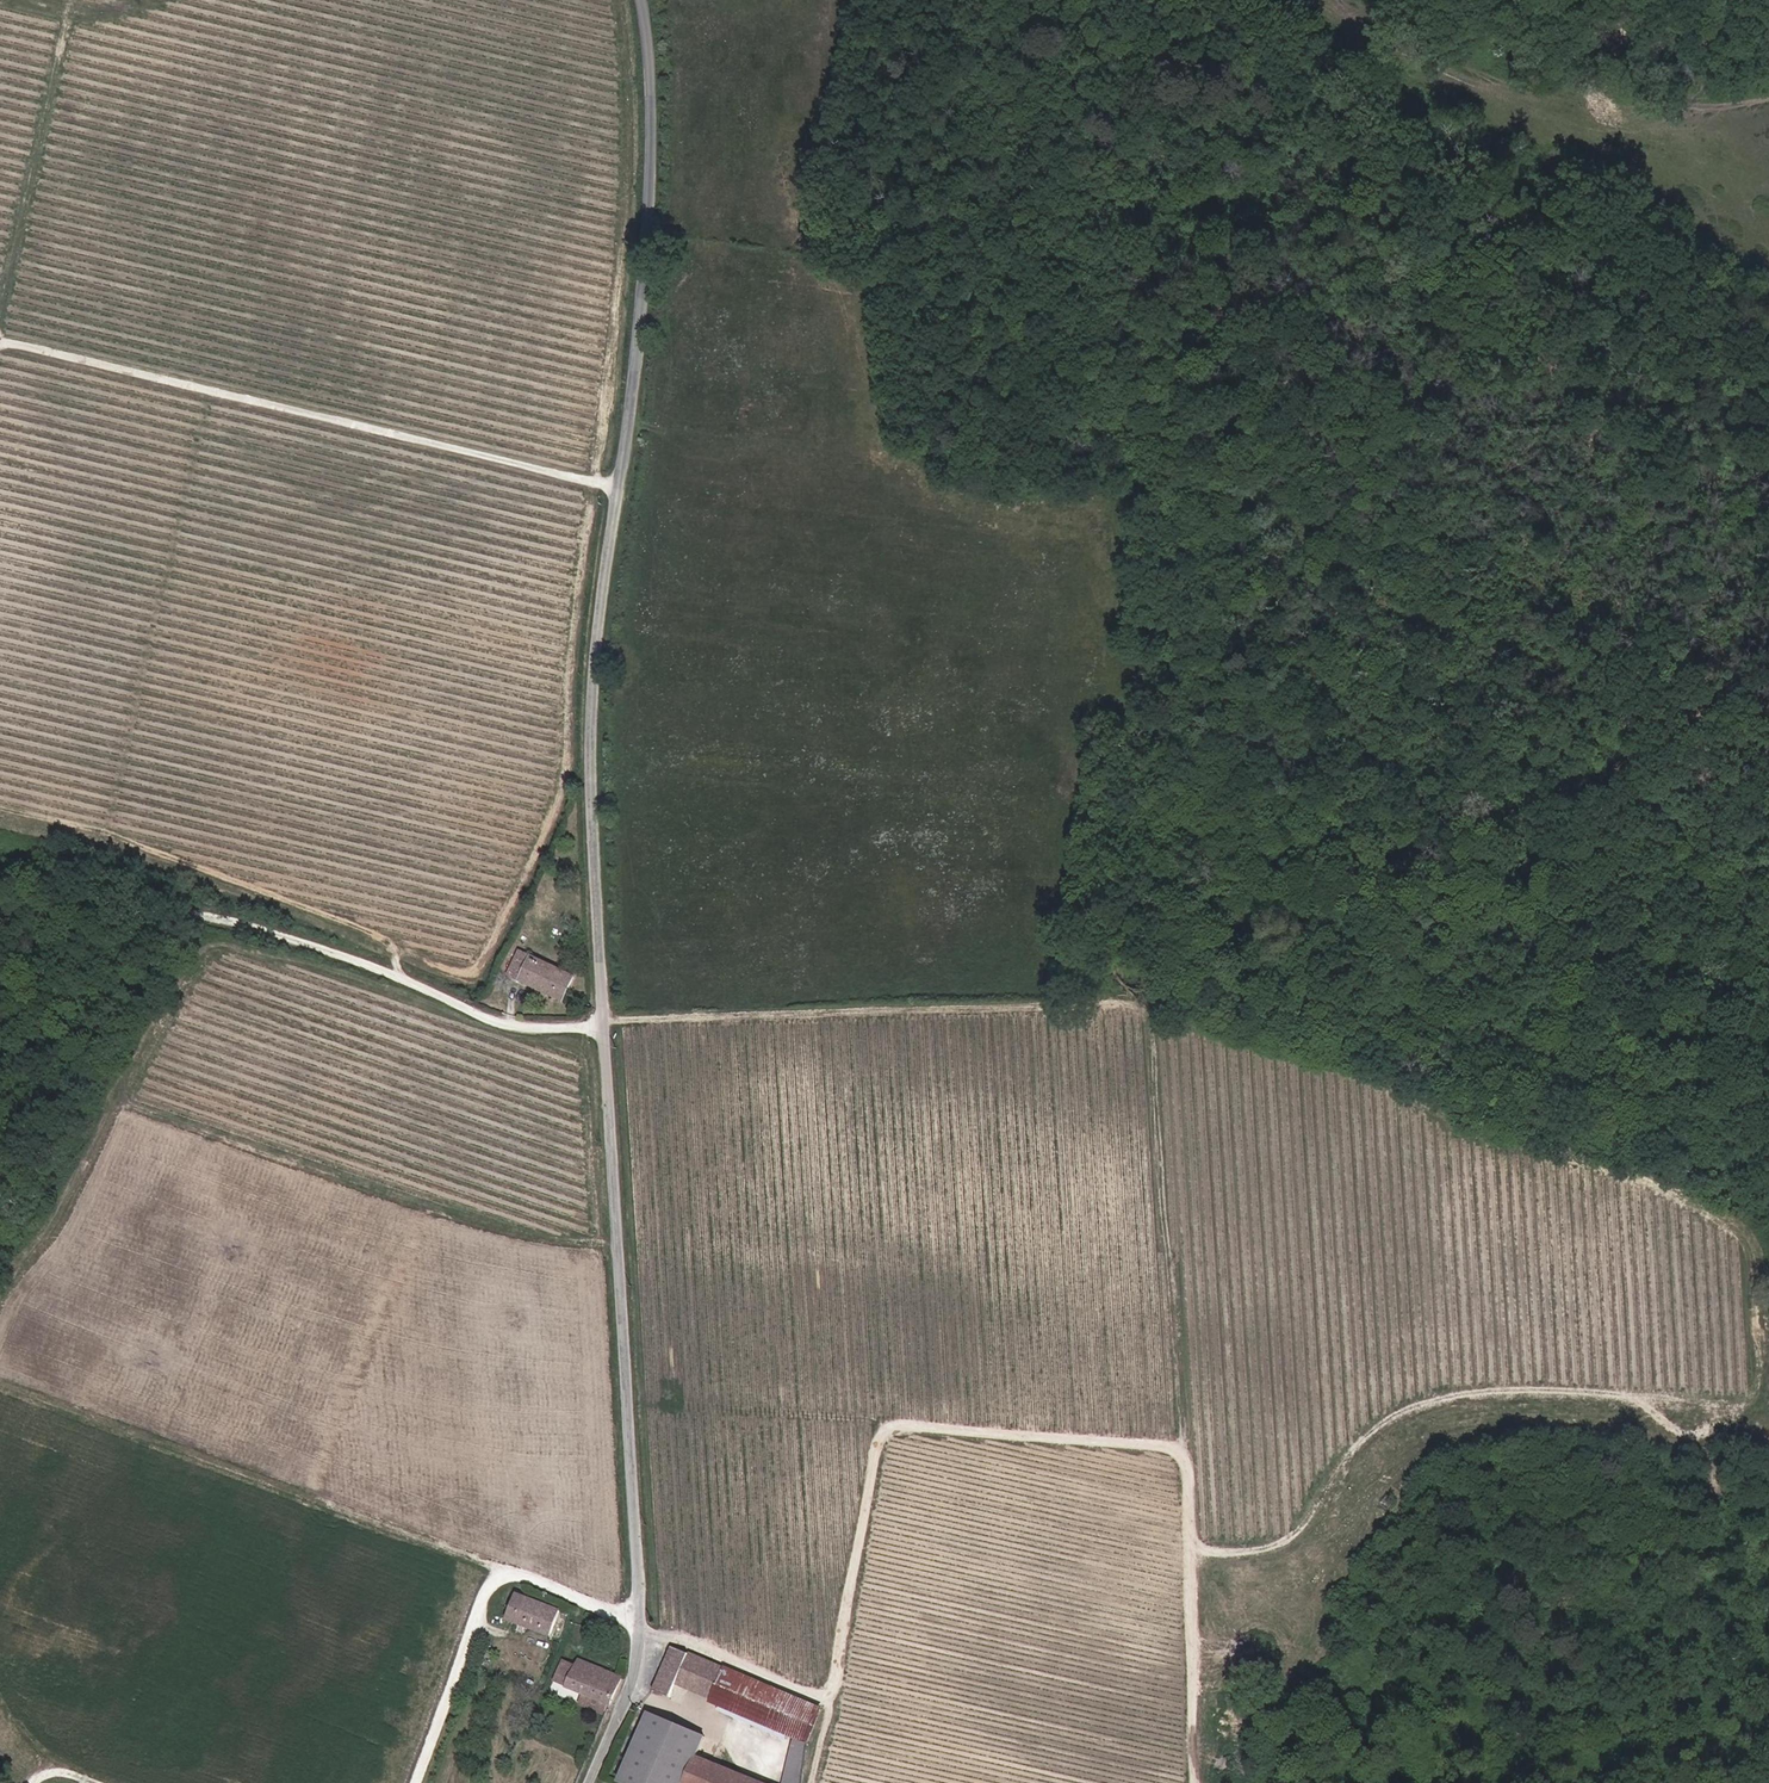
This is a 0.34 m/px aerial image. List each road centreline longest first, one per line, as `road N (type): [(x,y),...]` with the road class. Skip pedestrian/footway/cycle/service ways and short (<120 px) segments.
road 1 (residential): [(645,0),(654,149),(650,305),(598,785),(649,1653),(593,1782)]
road 2 (track): [(403,978),(389,942),(357,928),(126,837),(0,803)]

